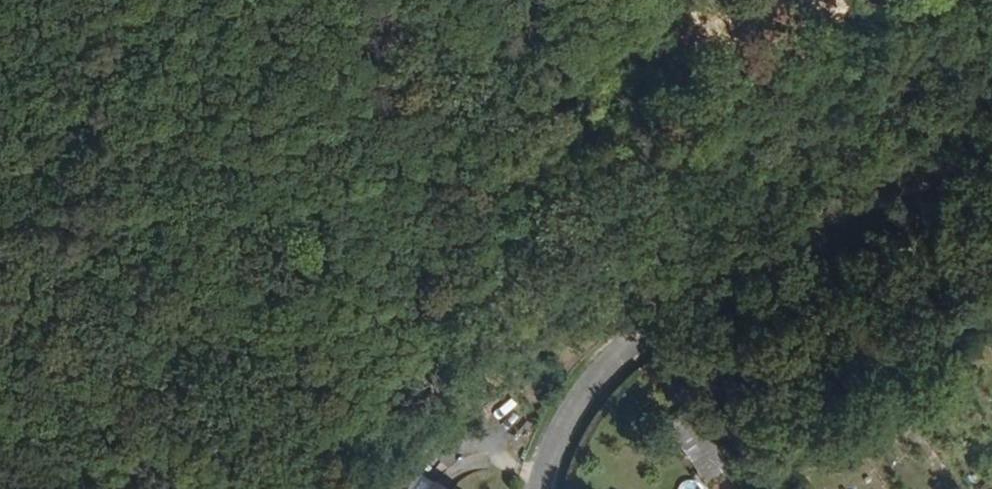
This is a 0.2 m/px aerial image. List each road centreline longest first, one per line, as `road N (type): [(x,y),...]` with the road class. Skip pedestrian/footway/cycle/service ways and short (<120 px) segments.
road 1 (track): [(991,146),(635,343)]
road 2 (residential): [(635,343),(565,414),(538,488)]

